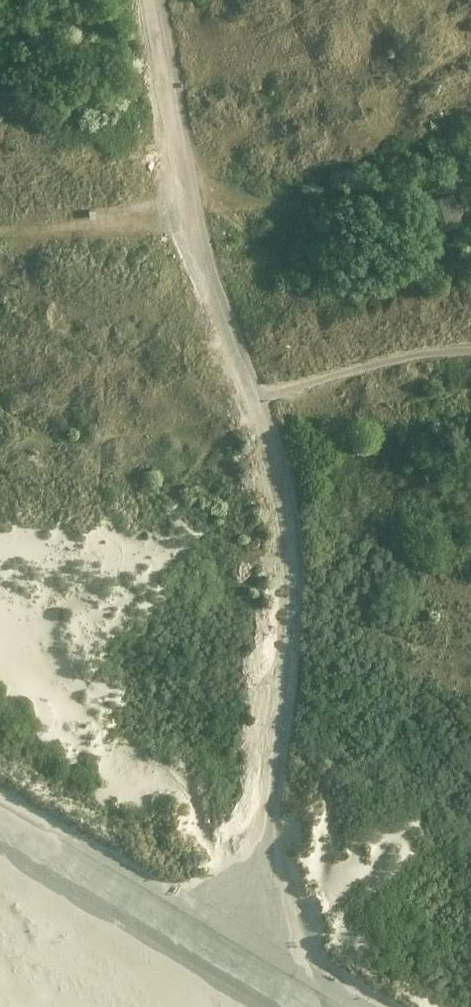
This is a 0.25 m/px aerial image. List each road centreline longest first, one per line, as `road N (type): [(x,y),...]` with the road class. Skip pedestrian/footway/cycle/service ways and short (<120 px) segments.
road 1 (track): [(260,387),(298,501),(297,692),(264,857),(232,928)]
road 2 (track): [(158,0),(201,202),(260,387)]
road 3 (track): [(371,1006),(232,928)]

